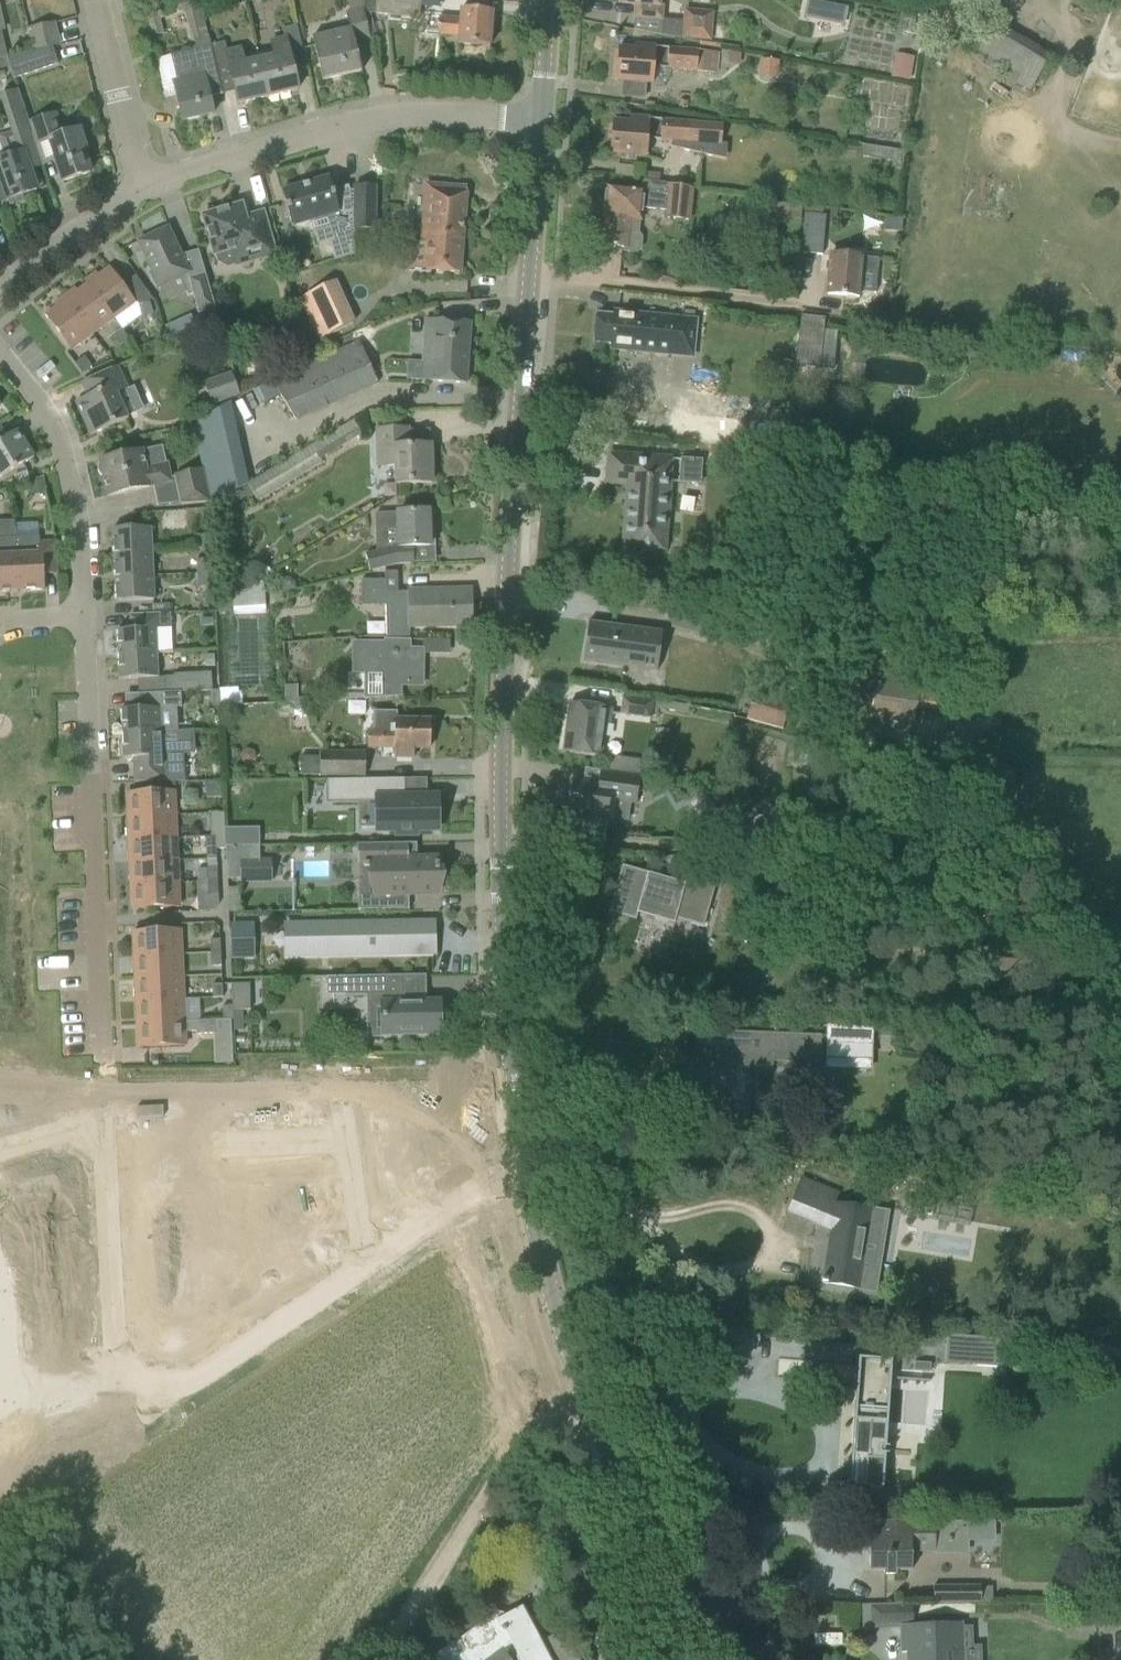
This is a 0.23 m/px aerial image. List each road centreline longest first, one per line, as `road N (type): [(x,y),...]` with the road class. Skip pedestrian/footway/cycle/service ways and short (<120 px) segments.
road 1 (tertiary): [(524,1160),(501,794),(510,516),(542,121)]
road 2 (track): [(376,1659),(531,1436),(590,1402),(598,1659)]
road 3 (tertiary): [(730,1659),(618,1473),(554,1307),(524,1160)]
road 4 (residential): [(120,1373),(187,1367),(524,1160)]
road 5 (residential): [(106,1052),(87,617)]
road 6 (residential): [(141,191),(378,117),(542,121)]
road 7 (residential): [(120,1373),(105,1115),(0,1152)]
road 8 (residential): [(87,617),(77,503),(60,432),(0,352)]
road 9 (residential): [(141,191),(95,0)]
road 10 (residential): [(0,290),(141,191)]
road 11 (tertiary): [(542,121),(550,0)]

